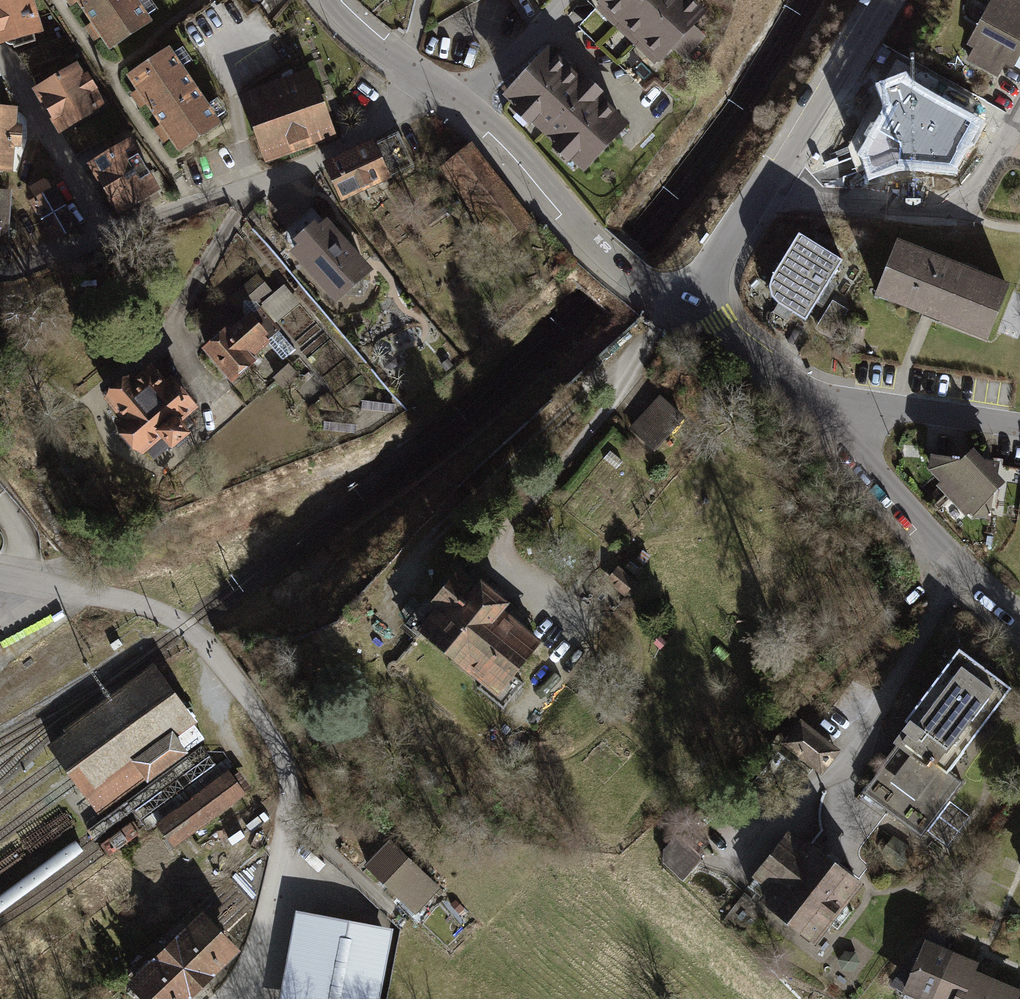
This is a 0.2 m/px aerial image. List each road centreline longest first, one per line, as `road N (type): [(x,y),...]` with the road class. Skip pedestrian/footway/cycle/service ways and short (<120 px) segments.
road 1 (residential): [(188,625),(250,700),(291,779),(245,971),(226,998)]
road 2 (residential): [(407,78),(384,122),(349,143),(258,185),(106,236)]
road 3 (residential): [(761,197),(952,205),(978,187),(1019,105)]
road 4 (residential): [(1019,619),(957,565),(839,425)]
road 5 (residential): [(598,251),(489,134),(407,78)]
road 6 (residential): [(875,0),(761,197)]
road 7 (residential): [(0,61),(106,236)]
road 8 (residential): [(188,625),(0,576)]
road 9 (residential): [(1019,429),(871,407),(839,425)]
road 10 (residential): [(839,425),(718,328),(706,309)]
road 11 (residential): [(761,197),(719,260),(706,309)]

